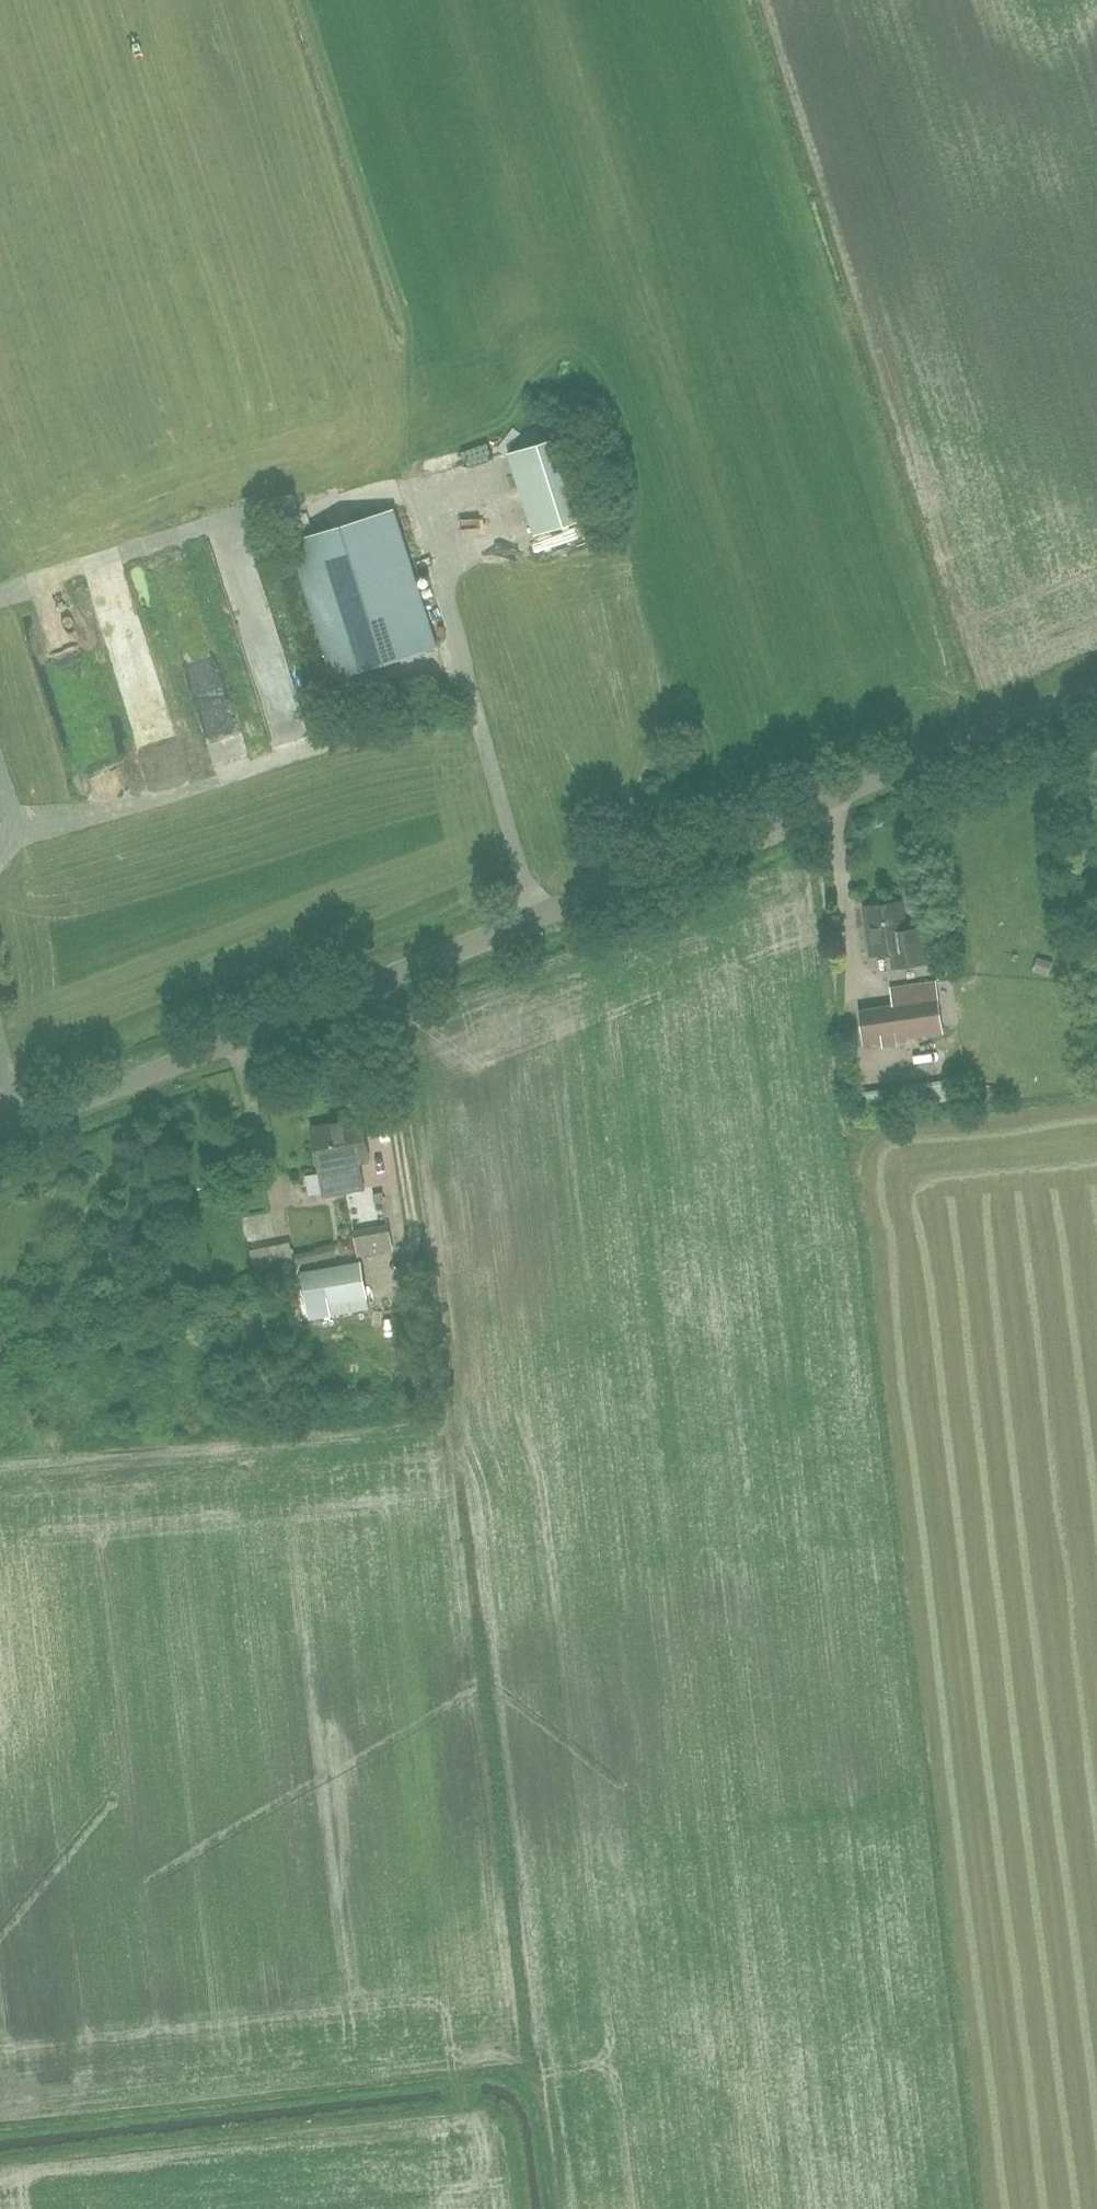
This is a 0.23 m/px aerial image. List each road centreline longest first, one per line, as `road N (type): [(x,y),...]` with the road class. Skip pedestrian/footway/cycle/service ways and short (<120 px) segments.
road 1 (unclassified): [(0,1120),(181,1060),(1096,691)]

